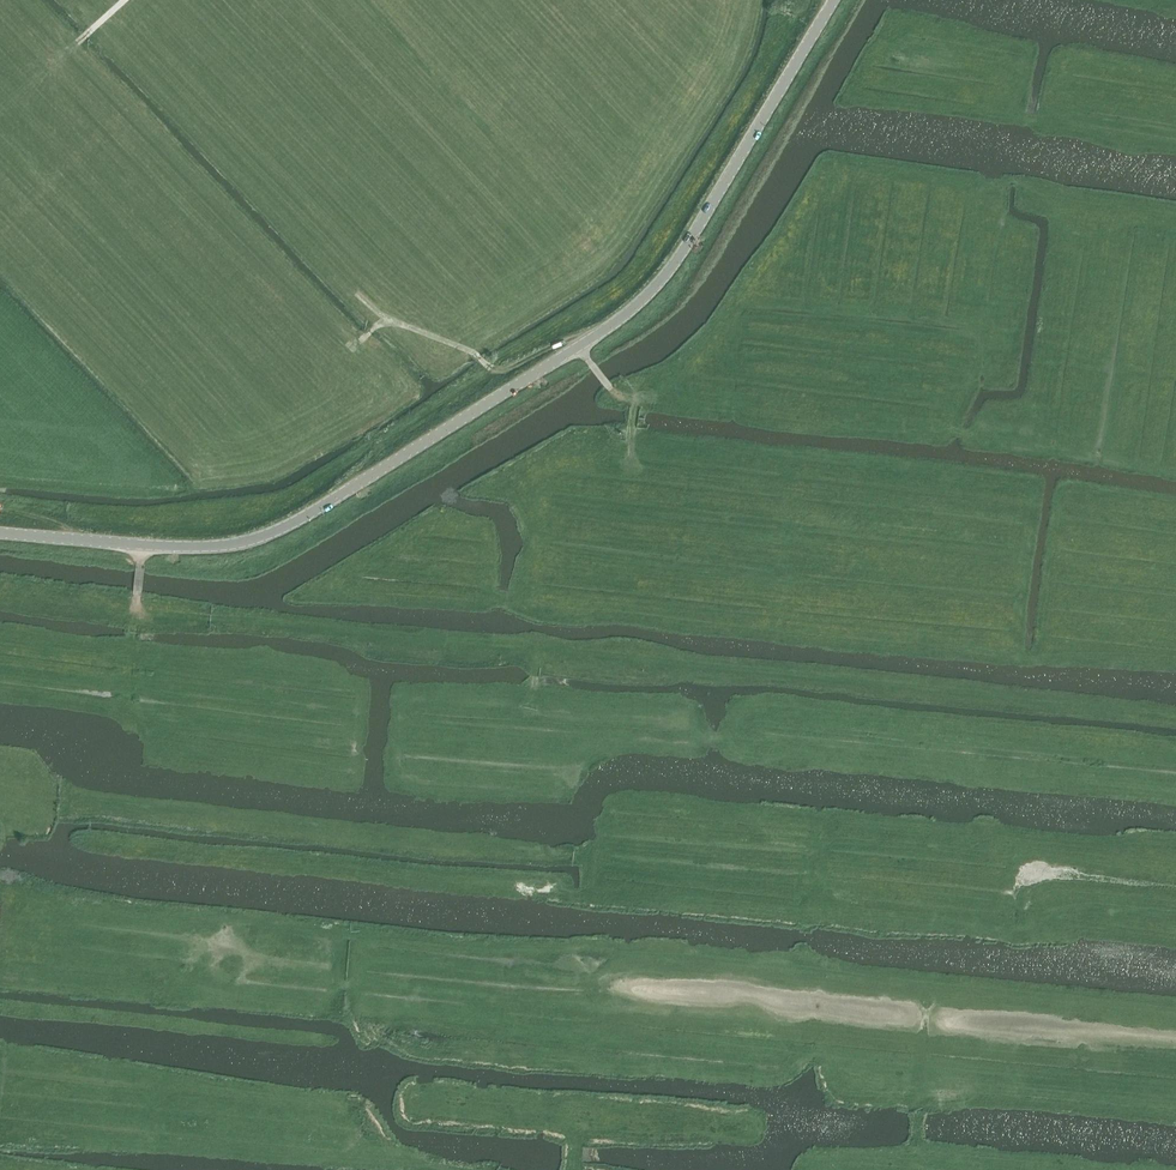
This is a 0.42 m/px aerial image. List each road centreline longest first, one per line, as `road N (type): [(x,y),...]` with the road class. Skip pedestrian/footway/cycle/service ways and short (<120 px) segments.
road 1 (tertiary): [(0,534),(221,547),(249,541),(347,493),(581,348),(661,281),(834,0)]
road 2 (track): [(232,247),(328,350),(376,440),(385,440),(347,493)]
road 3 (track): [(328,350),(350,349),(386,320),(477,356),(497,373),(583,337),(591,341)]
road 4 (track): [(385,440),(497,373)]
road 5 (track): [(631,442),(637,400),(620,398),(581,348)]

